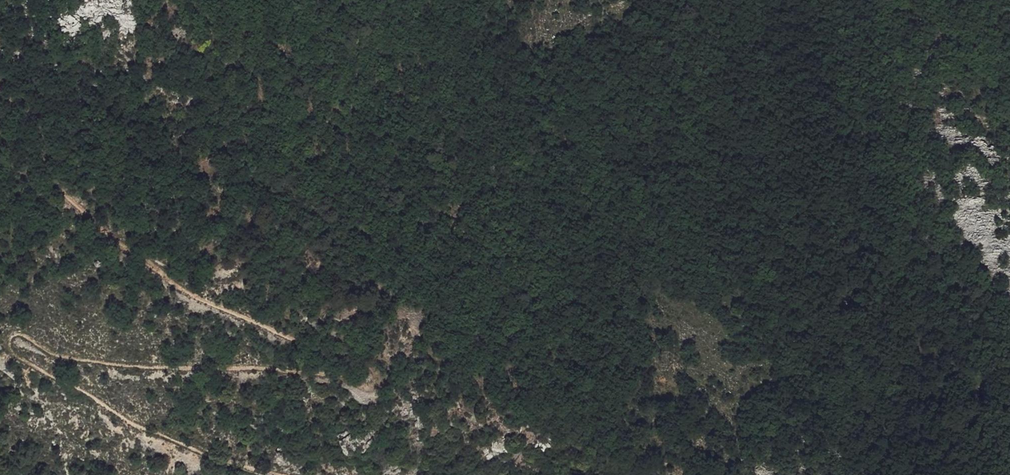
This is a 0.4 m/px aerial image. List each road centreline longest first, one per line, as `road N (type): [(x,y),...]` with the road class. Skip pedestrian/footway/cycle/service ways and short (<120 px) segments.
road 1 (track): [(0,93),(37,108),(67,197),(177,288),(263,330),(371,363),(360,386),(275,369),(99,363),(59,356),(28,339),(11,342),(24,359),(132,423),(275,474)]

